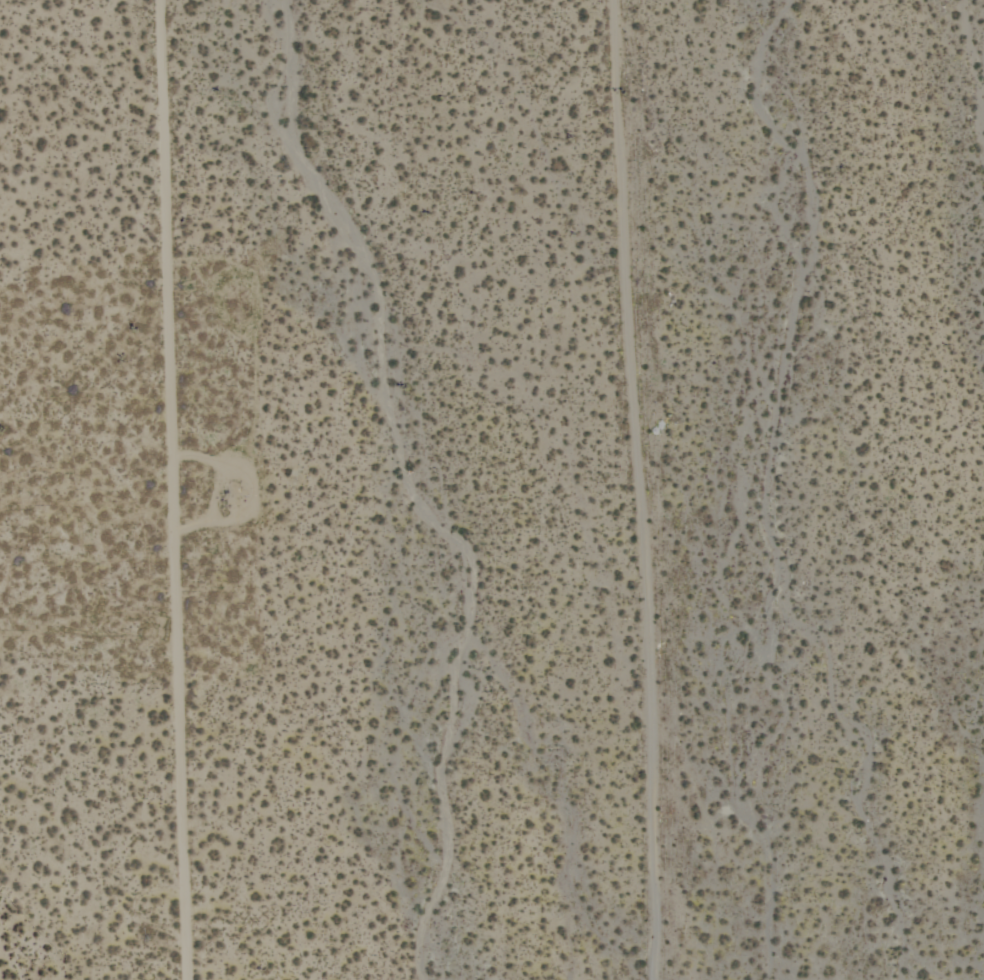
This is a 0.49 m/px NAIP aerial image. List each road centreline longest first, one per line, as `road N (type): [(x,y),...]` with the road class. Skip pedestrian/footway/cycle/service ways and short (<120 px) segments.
road 1 (residential): [(611,0),(647,634),(654,979)]
road 2 (residential): [(178,979),(155,0)]

